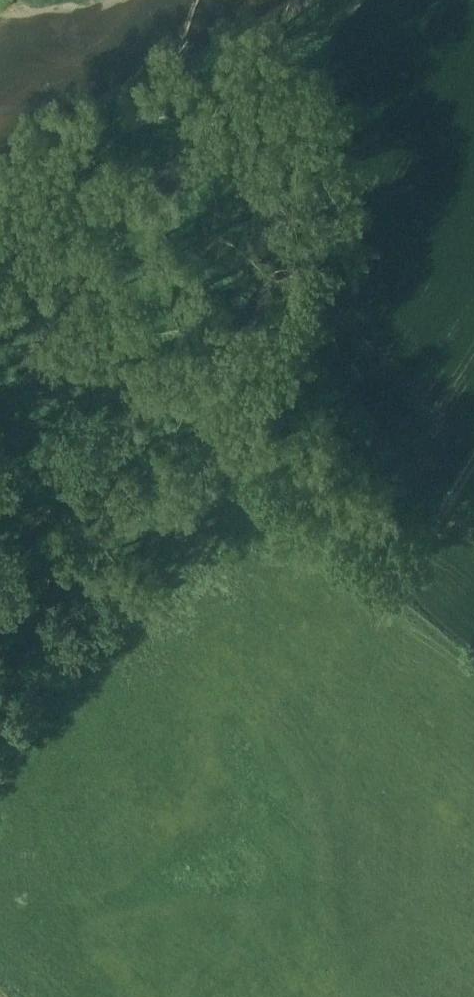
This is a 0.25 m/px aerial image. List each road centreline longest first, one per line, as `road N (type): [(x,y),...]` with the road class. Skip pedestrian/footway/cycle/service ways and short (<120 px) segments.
road 1 (track): [(405,574),(473,455)]

